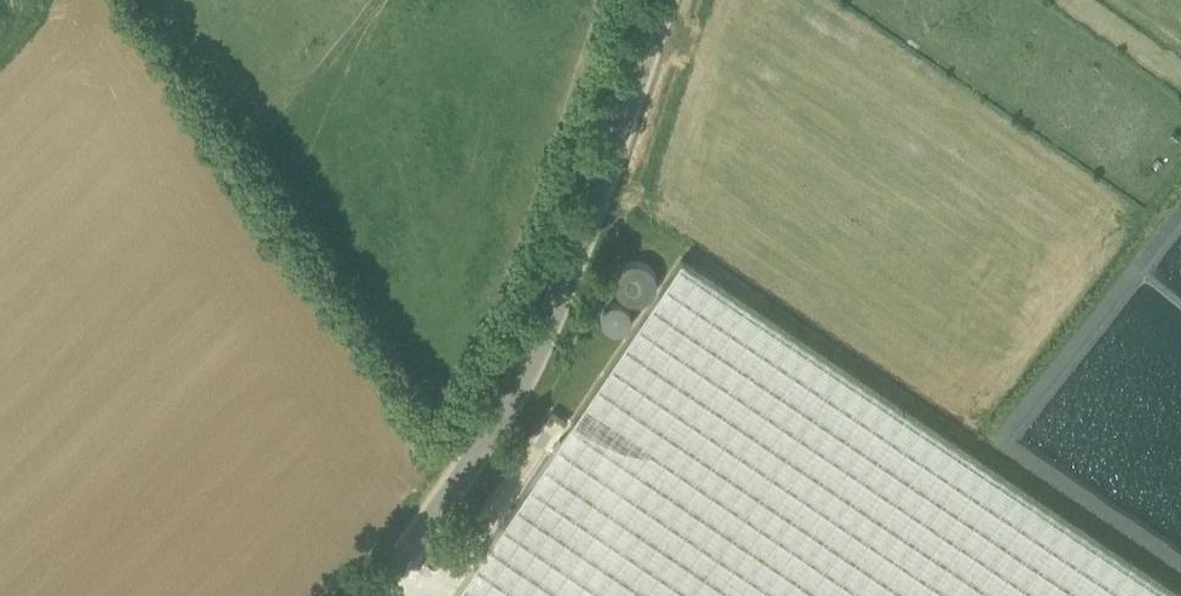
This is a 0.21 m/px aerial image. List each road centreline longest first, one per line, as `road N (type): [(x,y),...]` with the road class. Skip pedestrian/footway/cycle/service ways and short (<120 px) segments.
road 1 (unclassified): [(366,595),(518,372),(672,0)]

